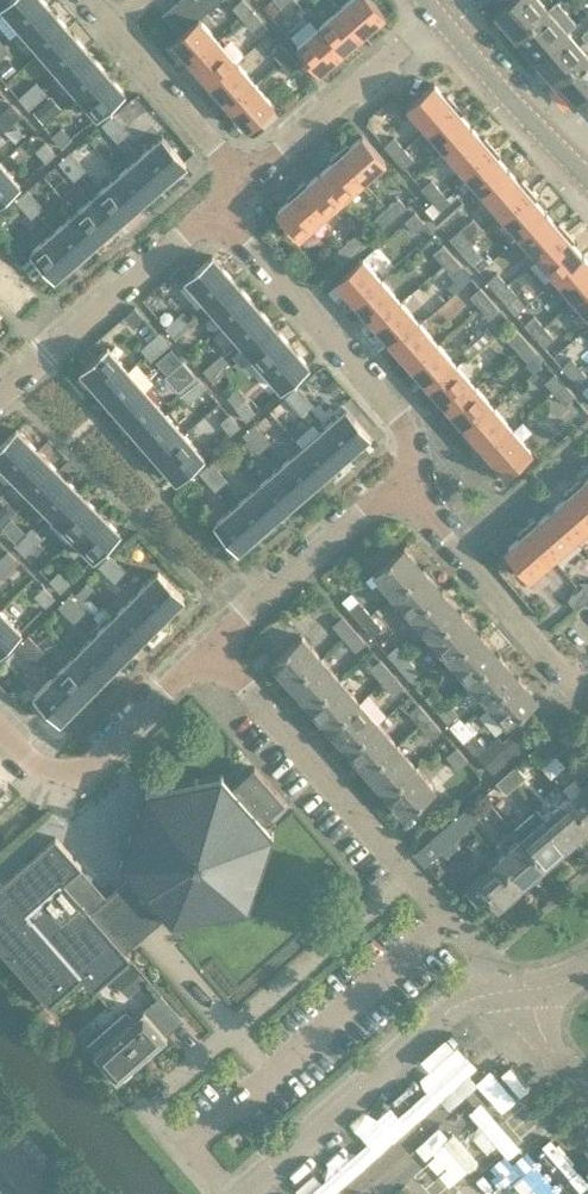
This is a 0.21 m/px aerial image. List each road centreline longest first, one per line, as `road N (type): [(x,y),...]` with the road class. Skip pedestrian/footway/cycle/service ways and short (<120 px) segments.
road 1 (residential): [(507,991),(211,650)]
road 2 (residential): [(395,481),(415,458),(402,426),(219,203)]
road 3 (residential): [(237,1193),(454,1006),(507,991)]
road 4 (residential): [(0,402),(219,203)]
road 5 (residential): [(587,661),(568,678),(395,481)]
road 6 (residential): [(211,650),(82,773),(35,766),(0,729)]
road 7 (residential): [(242,184),(436,23)]
road 8 (residential): [(81,0),(242,184)]
road 9 (residential): [(587,182),(436,23)]
road 10 (residential): [(261,598),(395,481)]

